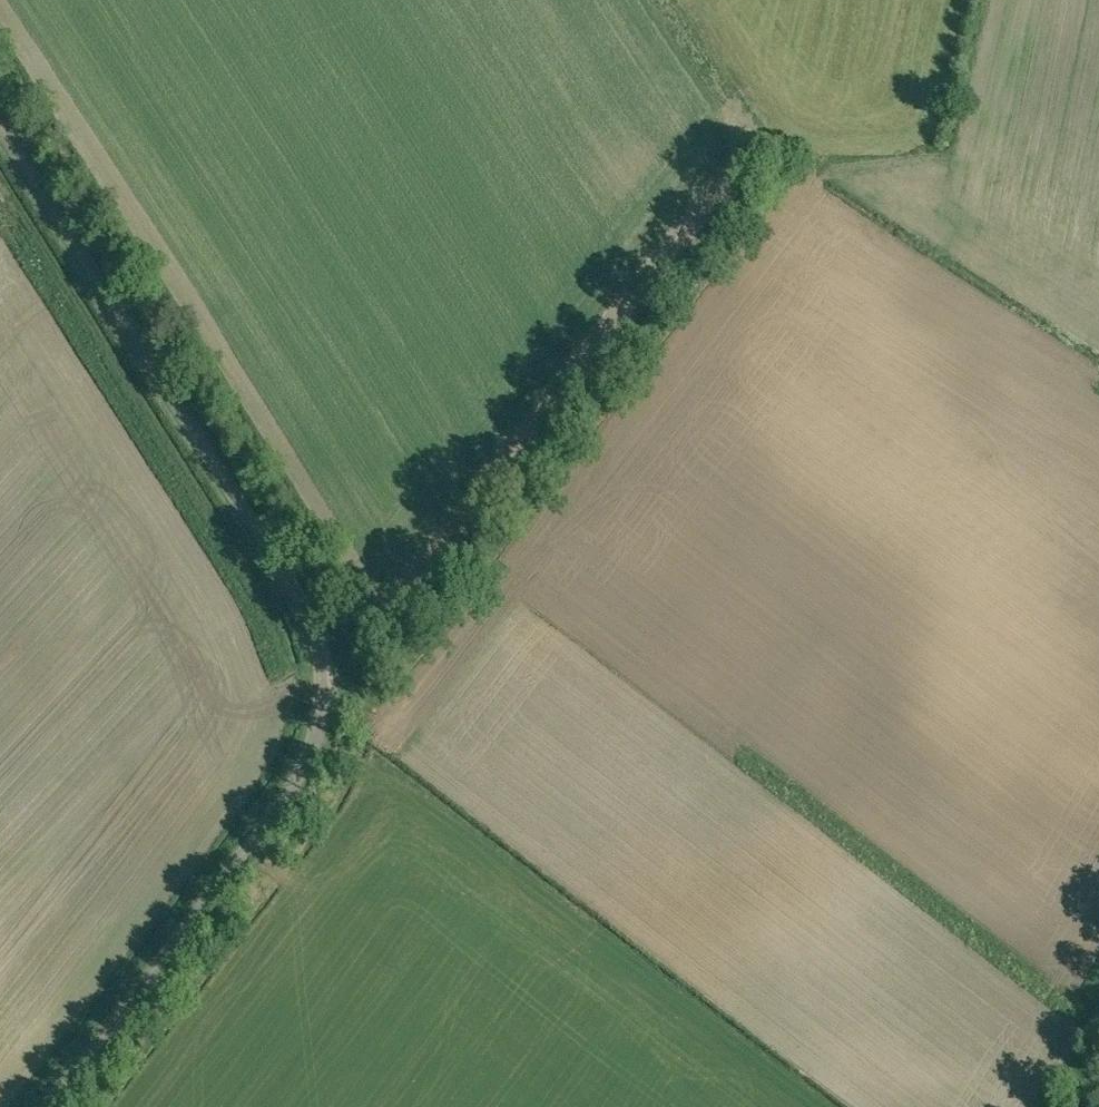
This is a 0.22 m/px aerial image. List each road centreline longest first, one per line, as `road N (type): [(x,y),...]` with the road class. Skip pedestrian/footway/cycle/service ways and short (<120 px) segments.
road 1 (unclassified): [(50,1106),(300,783),(316,751),(326,678),(311,620),(0,127)]

